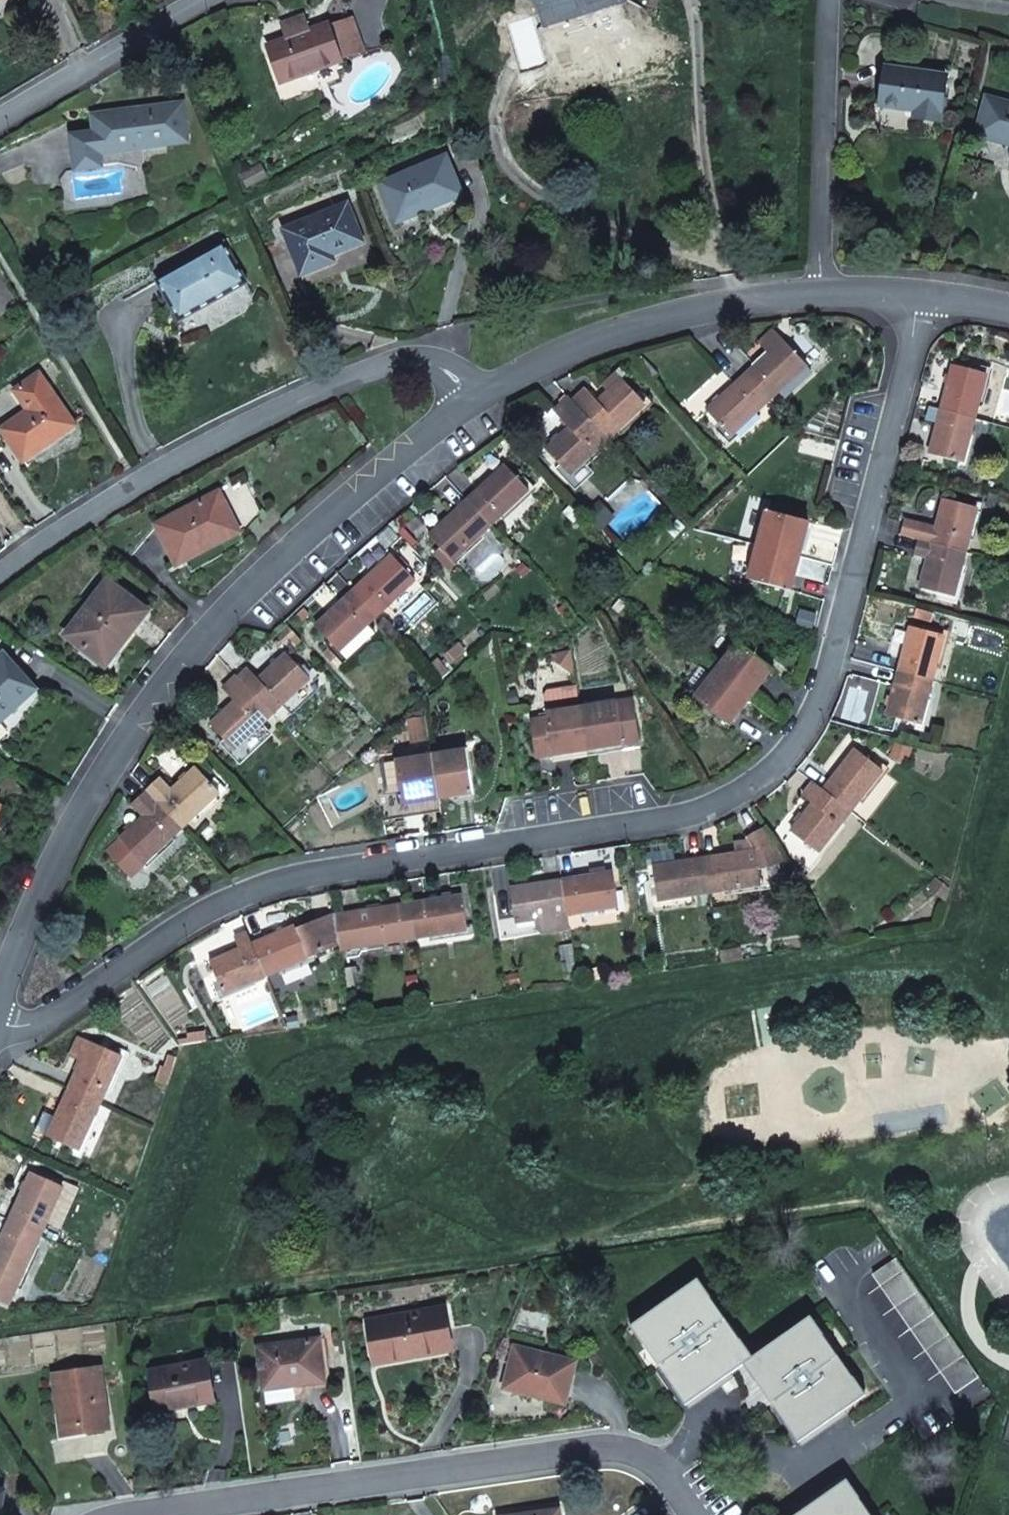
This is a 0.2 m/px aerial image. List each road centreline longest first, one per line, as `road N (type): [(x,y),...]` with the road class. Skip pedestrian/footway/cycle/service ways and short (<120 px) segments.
road 1 (residential): [(0,1025),(47,1021),(212,905),(297,875),(692,817),(765,774),(814,703),(918,291)]
road 2 (unclassified): [(459,404),(200,629),(108,755),(0,995)]
road 3 (residential): [(685,1514),(656,1474),(620,1448),(128,1514)]
road 4 (residential): [(459,404),(371,367),(129,489),(0,580)]
road 5 (unclassified): [(814,291),(640,324),(459,404)]
road 6 (residential): [(814,291),(827,0)]
road 7 (residential): [(199,0),(0,121)]

